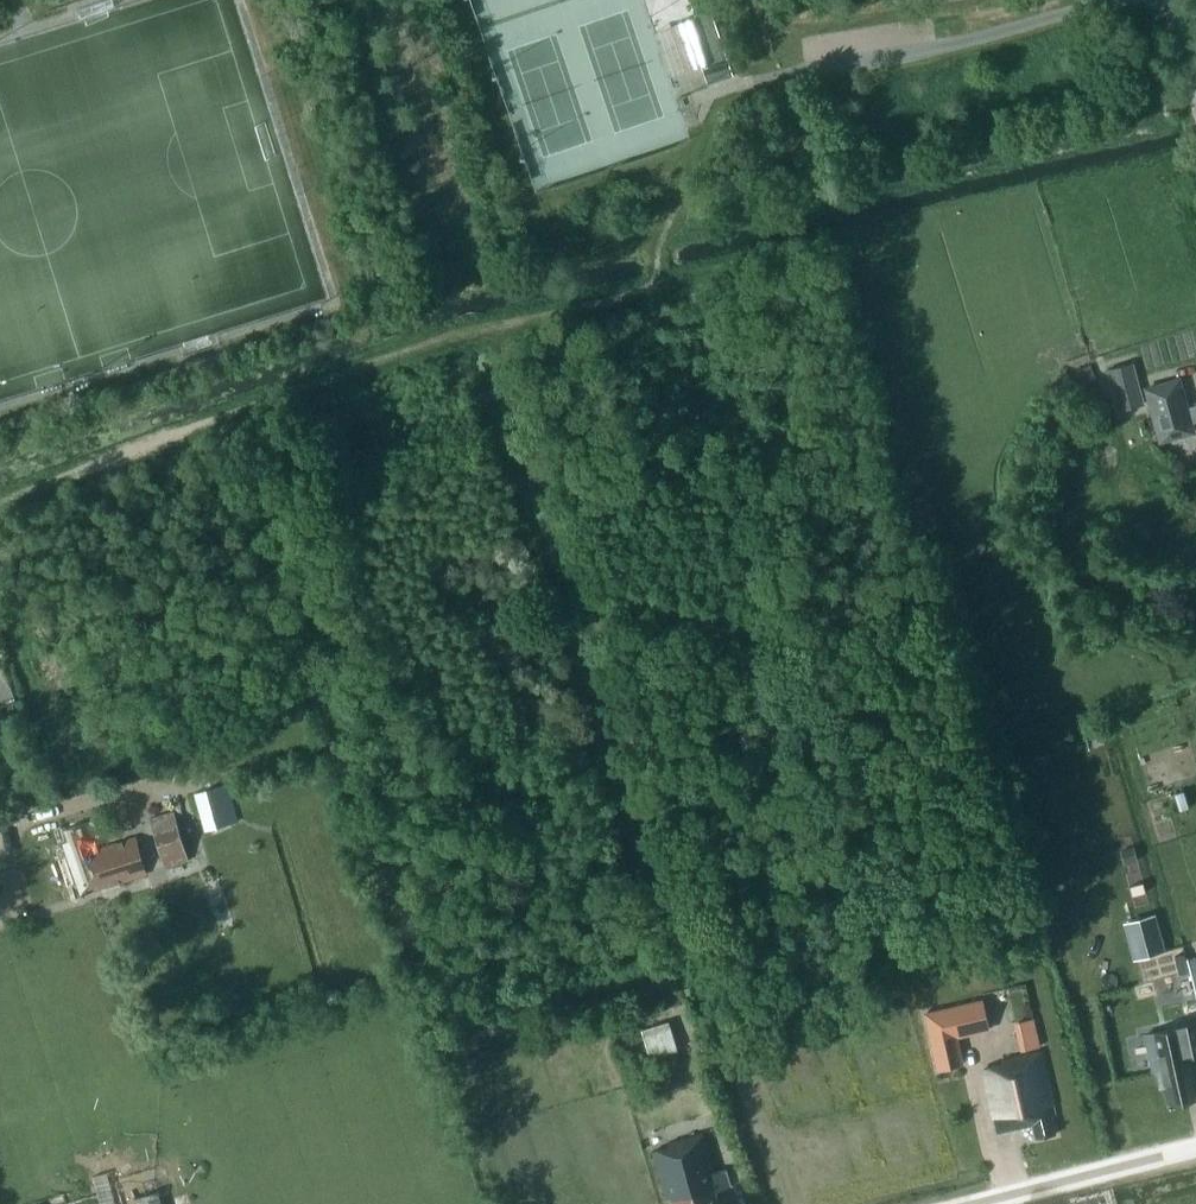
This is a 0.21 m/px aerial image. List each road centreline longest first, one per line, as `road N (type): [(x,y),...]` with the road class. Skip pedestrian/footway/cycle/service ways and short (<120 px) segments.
road 1 (track): [(0,593),(64,769),(326,689),(448,1048)]
road 2 (track): [(490,327),(724,1035)]
road 3 (track): [(0,457),(331,334),(335,300)]
road 4 (unclassified): [(1009,1203),(1195,1153)]

